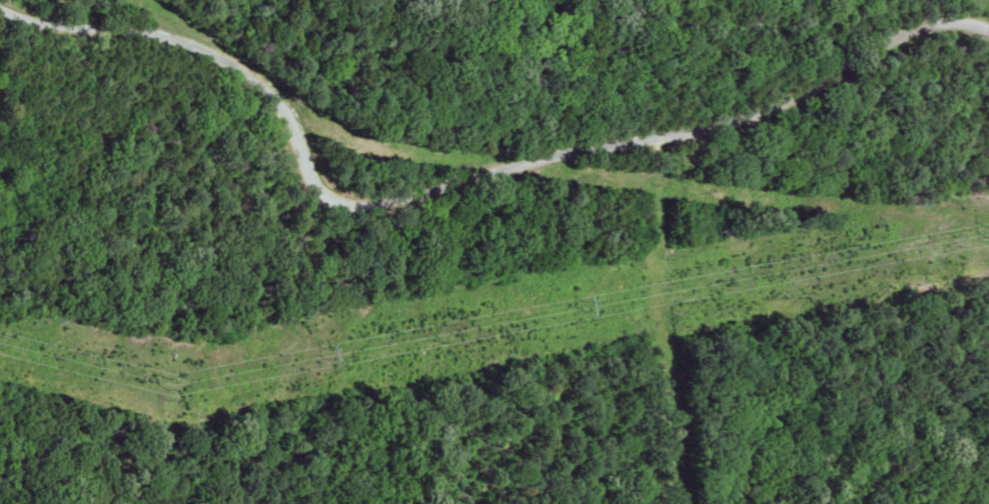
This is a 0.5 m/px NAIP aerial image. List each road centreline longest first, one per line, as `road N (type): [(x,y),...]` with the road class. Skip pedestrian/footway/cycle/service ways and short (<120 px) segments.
road 1 (residential): [(354,185),(725,126),(818,94),(901,35),(963,25),(988,37)]
road 2 (residential): [(354,185),(242,42),(66,0)]
road 3 (residential): [(221,503),(304,329),(334,221),(354,185)]

